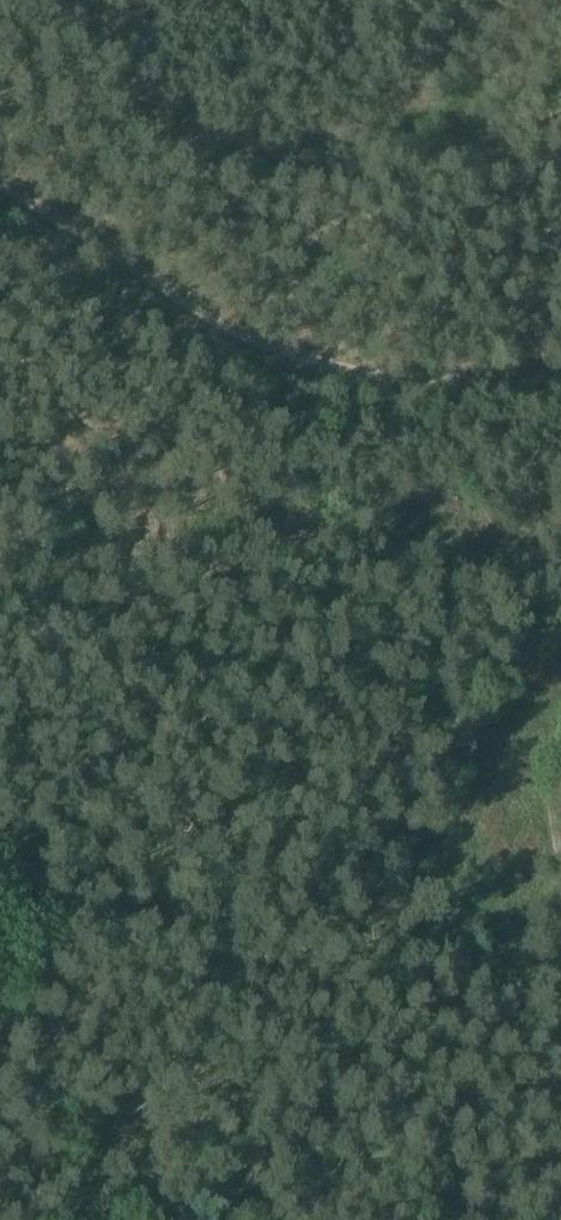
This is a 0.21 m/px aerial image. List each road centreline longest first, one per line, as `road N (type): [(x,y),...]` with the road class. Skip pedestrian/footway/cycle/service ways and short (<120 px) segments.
road 1 (track): [(560,386),(530,376),(345,386),(210,322),(0,194)]

